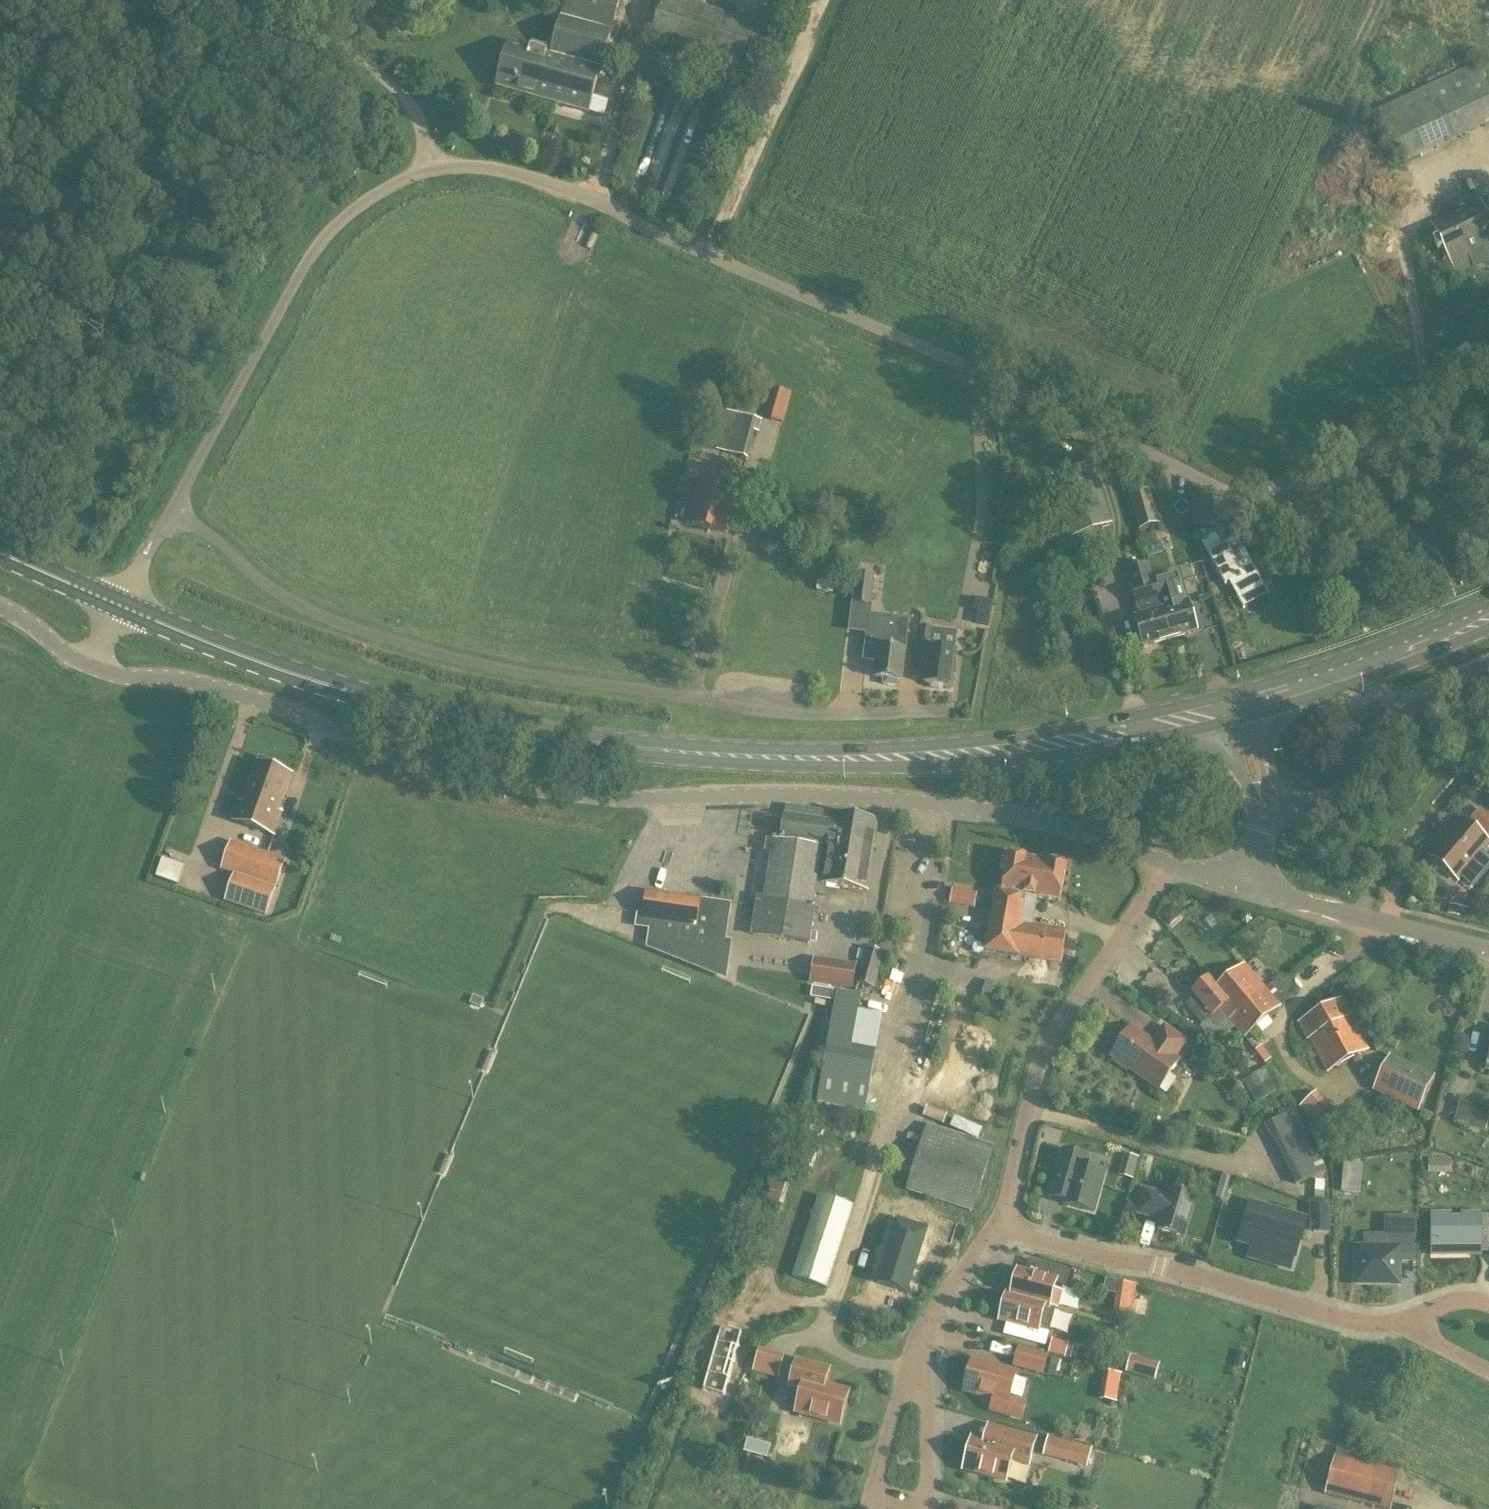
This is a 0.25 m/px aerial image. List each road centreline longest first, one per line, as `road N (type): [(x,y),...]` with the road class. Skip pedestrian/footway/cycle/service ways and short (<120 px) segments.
road 1 (unclassified): [(177,513),(287,298),(345,214),(409,178),(462,166),(568,190),(1089,421),(1252,506)]
road 2 (primary): [(1241,709),(1011,749),(893,759),(642,751),(457,723),(126,605)]
road 3 (unclassified): [(177,513),(295,603),(398,649),(574,687),(734,706),(850,715),(958,709)]
road 4 (residential): [(1165,860),(1022,811),(883,799),(596,793)]
road 5 (unclassified): [(596,793),(444,772),(244,695),(95,668)]
road 6 (residential): [(997,1225),(1339,1316),(1415,1323)]
road 7 (residential): [(1165,860),(1146,903),(1043,1048),(997,1225)]
road 8 (residential): [(928,1333),(898,1394),(871,1497),(925,1508),(929,1397)]
road 9 (unclassified): [(1264,809),(1342,791),(1403,707),(1488,662)]
road 10 (primary): [(1241,709),(1385,665),(1488,621)]
road 11 (tertiary): [(1488,950),(1243,883)]
road 12 (track): [(438,169),(414,108),(343,40),(342,0)]
road 13 (primary): [(126,605),(0,549)]
road 14 (residential): [(997,1225),(928,1333)]

